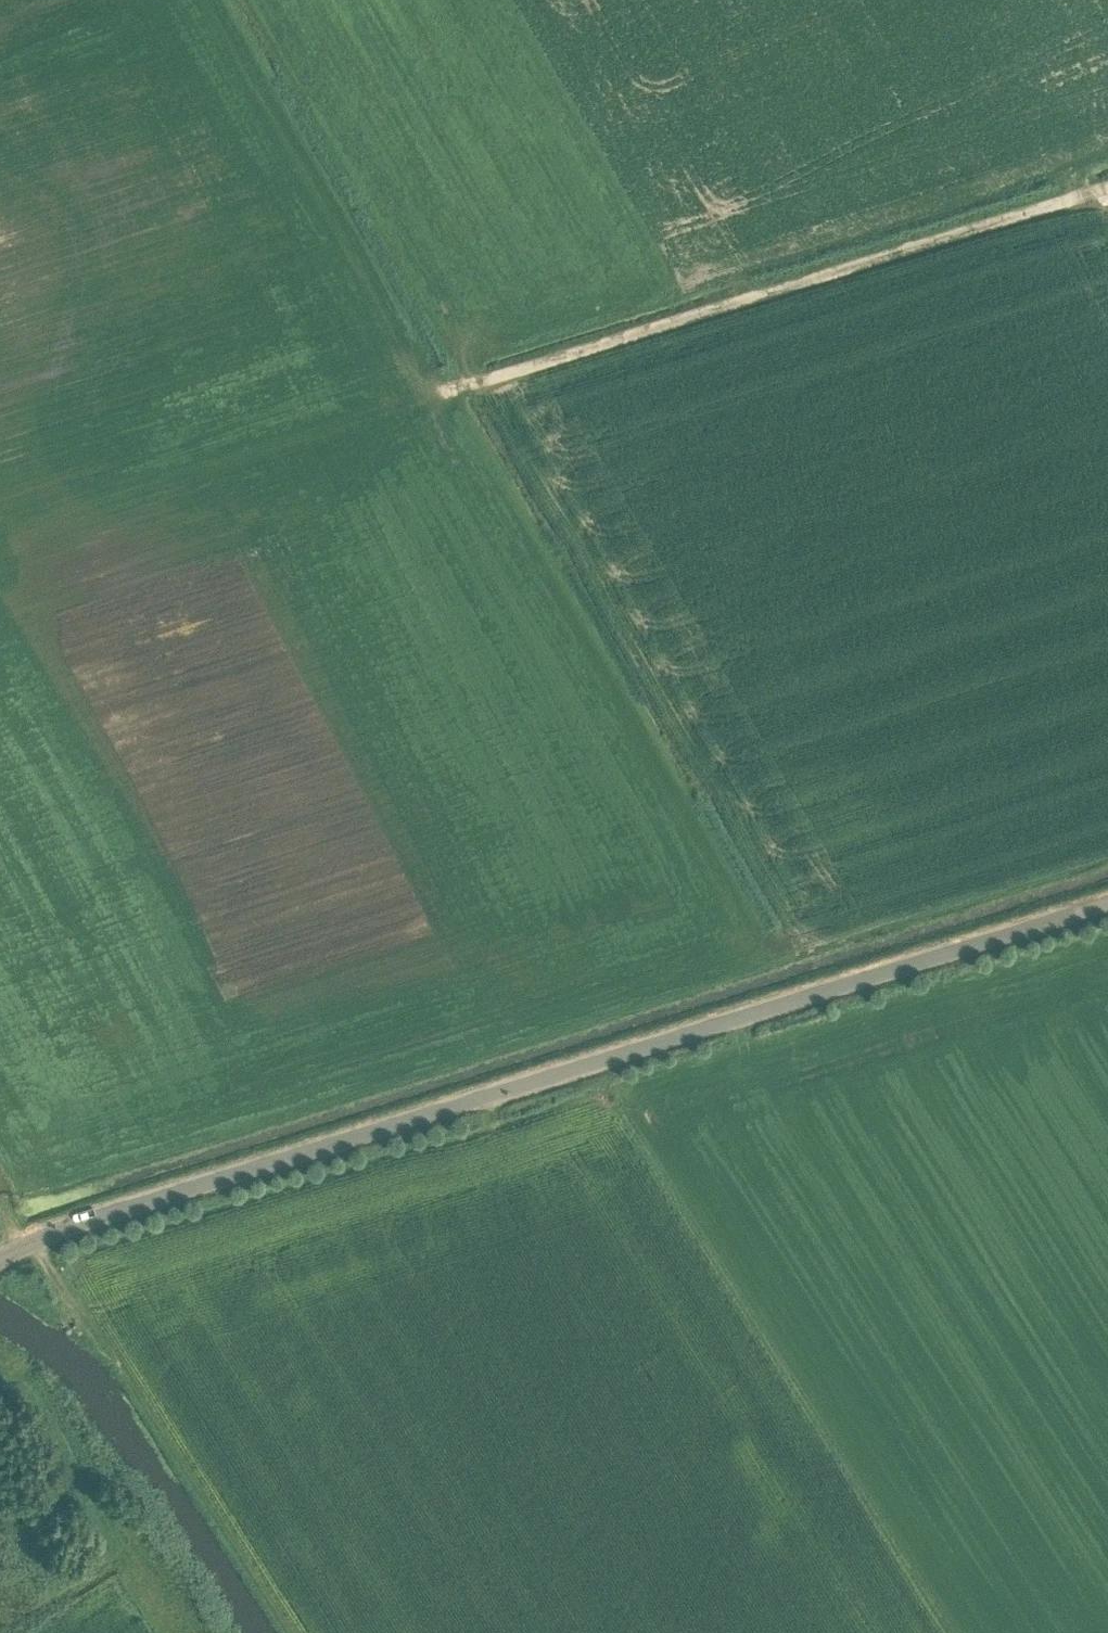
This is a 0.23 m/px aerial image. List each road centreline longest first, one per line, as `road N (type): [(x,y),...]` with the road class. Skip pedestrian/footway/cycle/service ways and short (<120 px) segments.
road 1 (unclassified): [(0,1264),(41,1238),(1107,915)]

